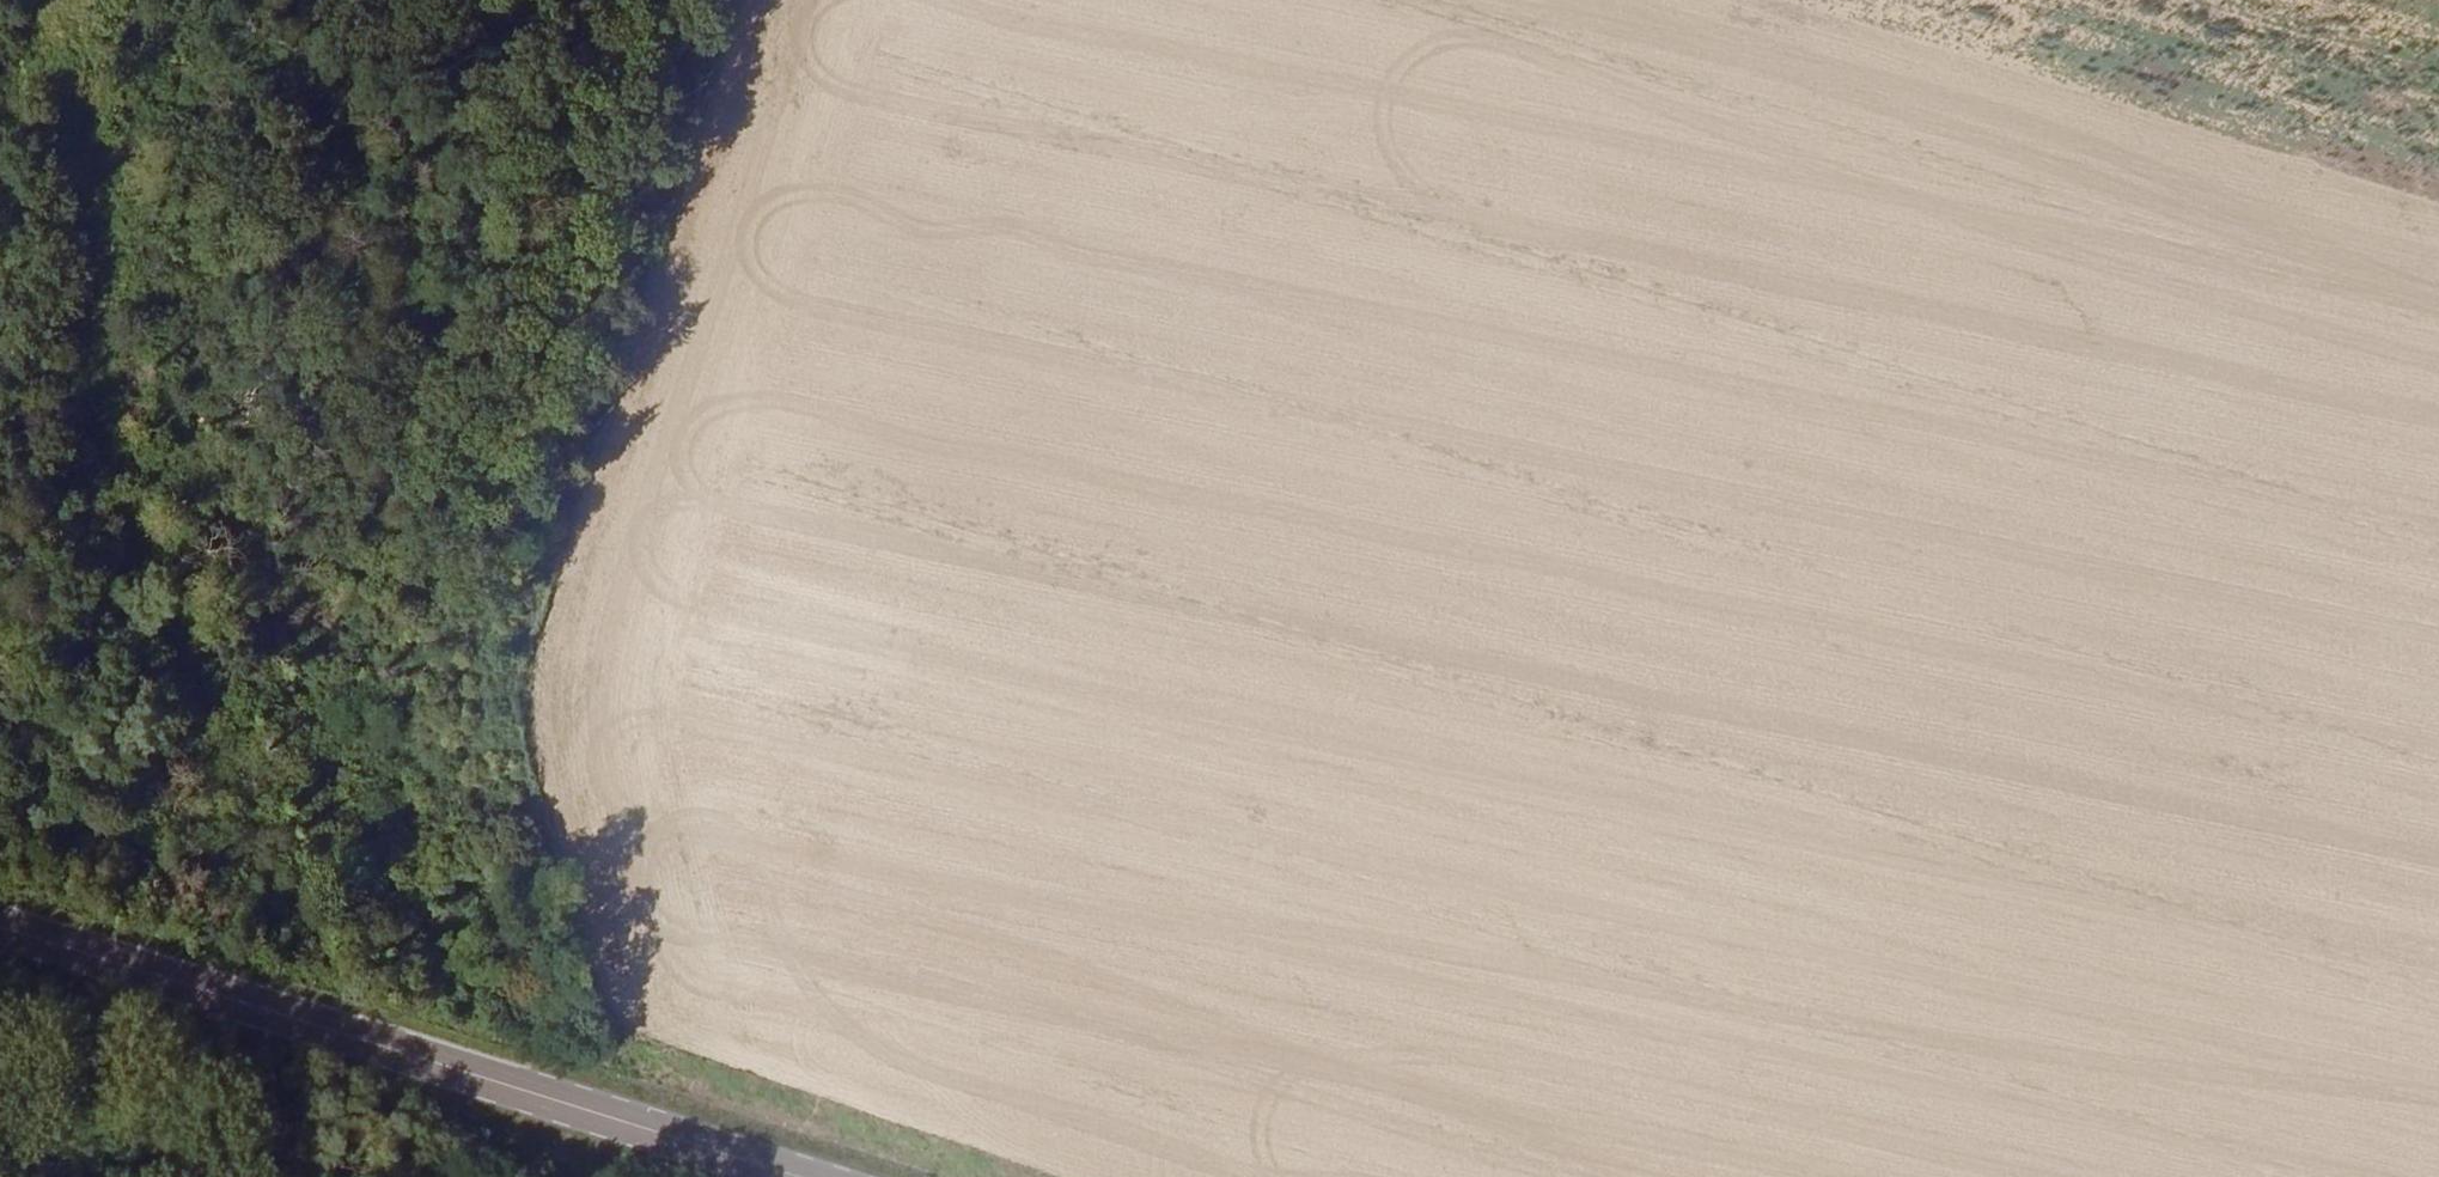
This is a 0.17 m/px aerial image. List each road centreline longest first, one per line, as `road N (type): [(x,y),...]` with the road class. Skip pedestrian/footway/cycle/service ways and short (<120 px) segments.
road 1 (primary): [(812,1176),(0,925)]

